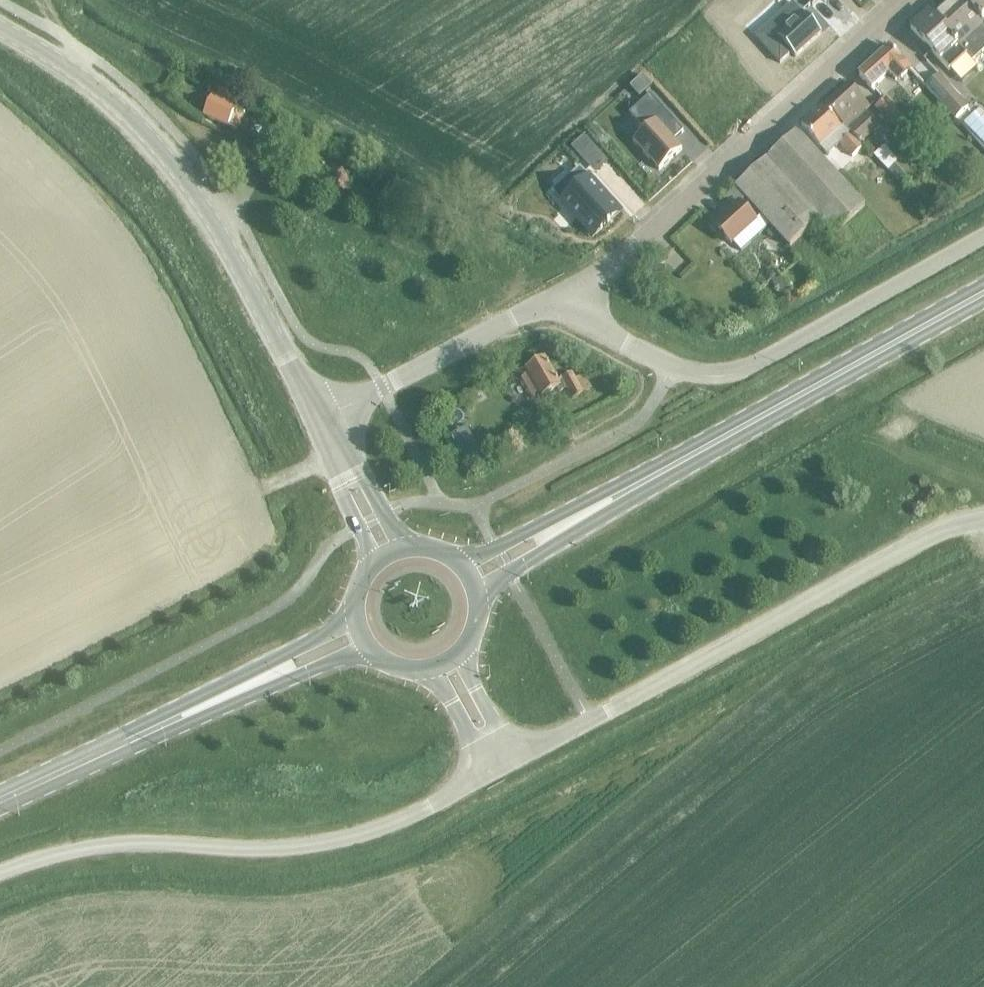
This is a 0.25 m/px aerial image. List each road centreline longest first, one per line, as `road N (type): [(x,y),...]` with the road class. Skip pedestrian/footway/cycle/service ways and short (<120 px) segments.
road 1 (secondary): [(470,578),(983,292)]
road 2 (unclassified): [(503,767),(935,535),(983,519)]
road 3 (unclassified): [(0,872),(104,845),(328,844),(385,828),(503,767)]
road 4 (tertiary): [(319,420),(234,261),(167,159),(84,78),(0,28)]
road 5 (residential): [(555,303),(670,367),(721,375),(746,370),(983,238)]
road 6 (residential): [(555,303),(627,252),(907,0)]
road 7 (secondary): [(0,801),(360,635)]
road 8 (residential): [(319,420),(555,303)]
road 9 (tertiary): [(388,555),(319,420)]

